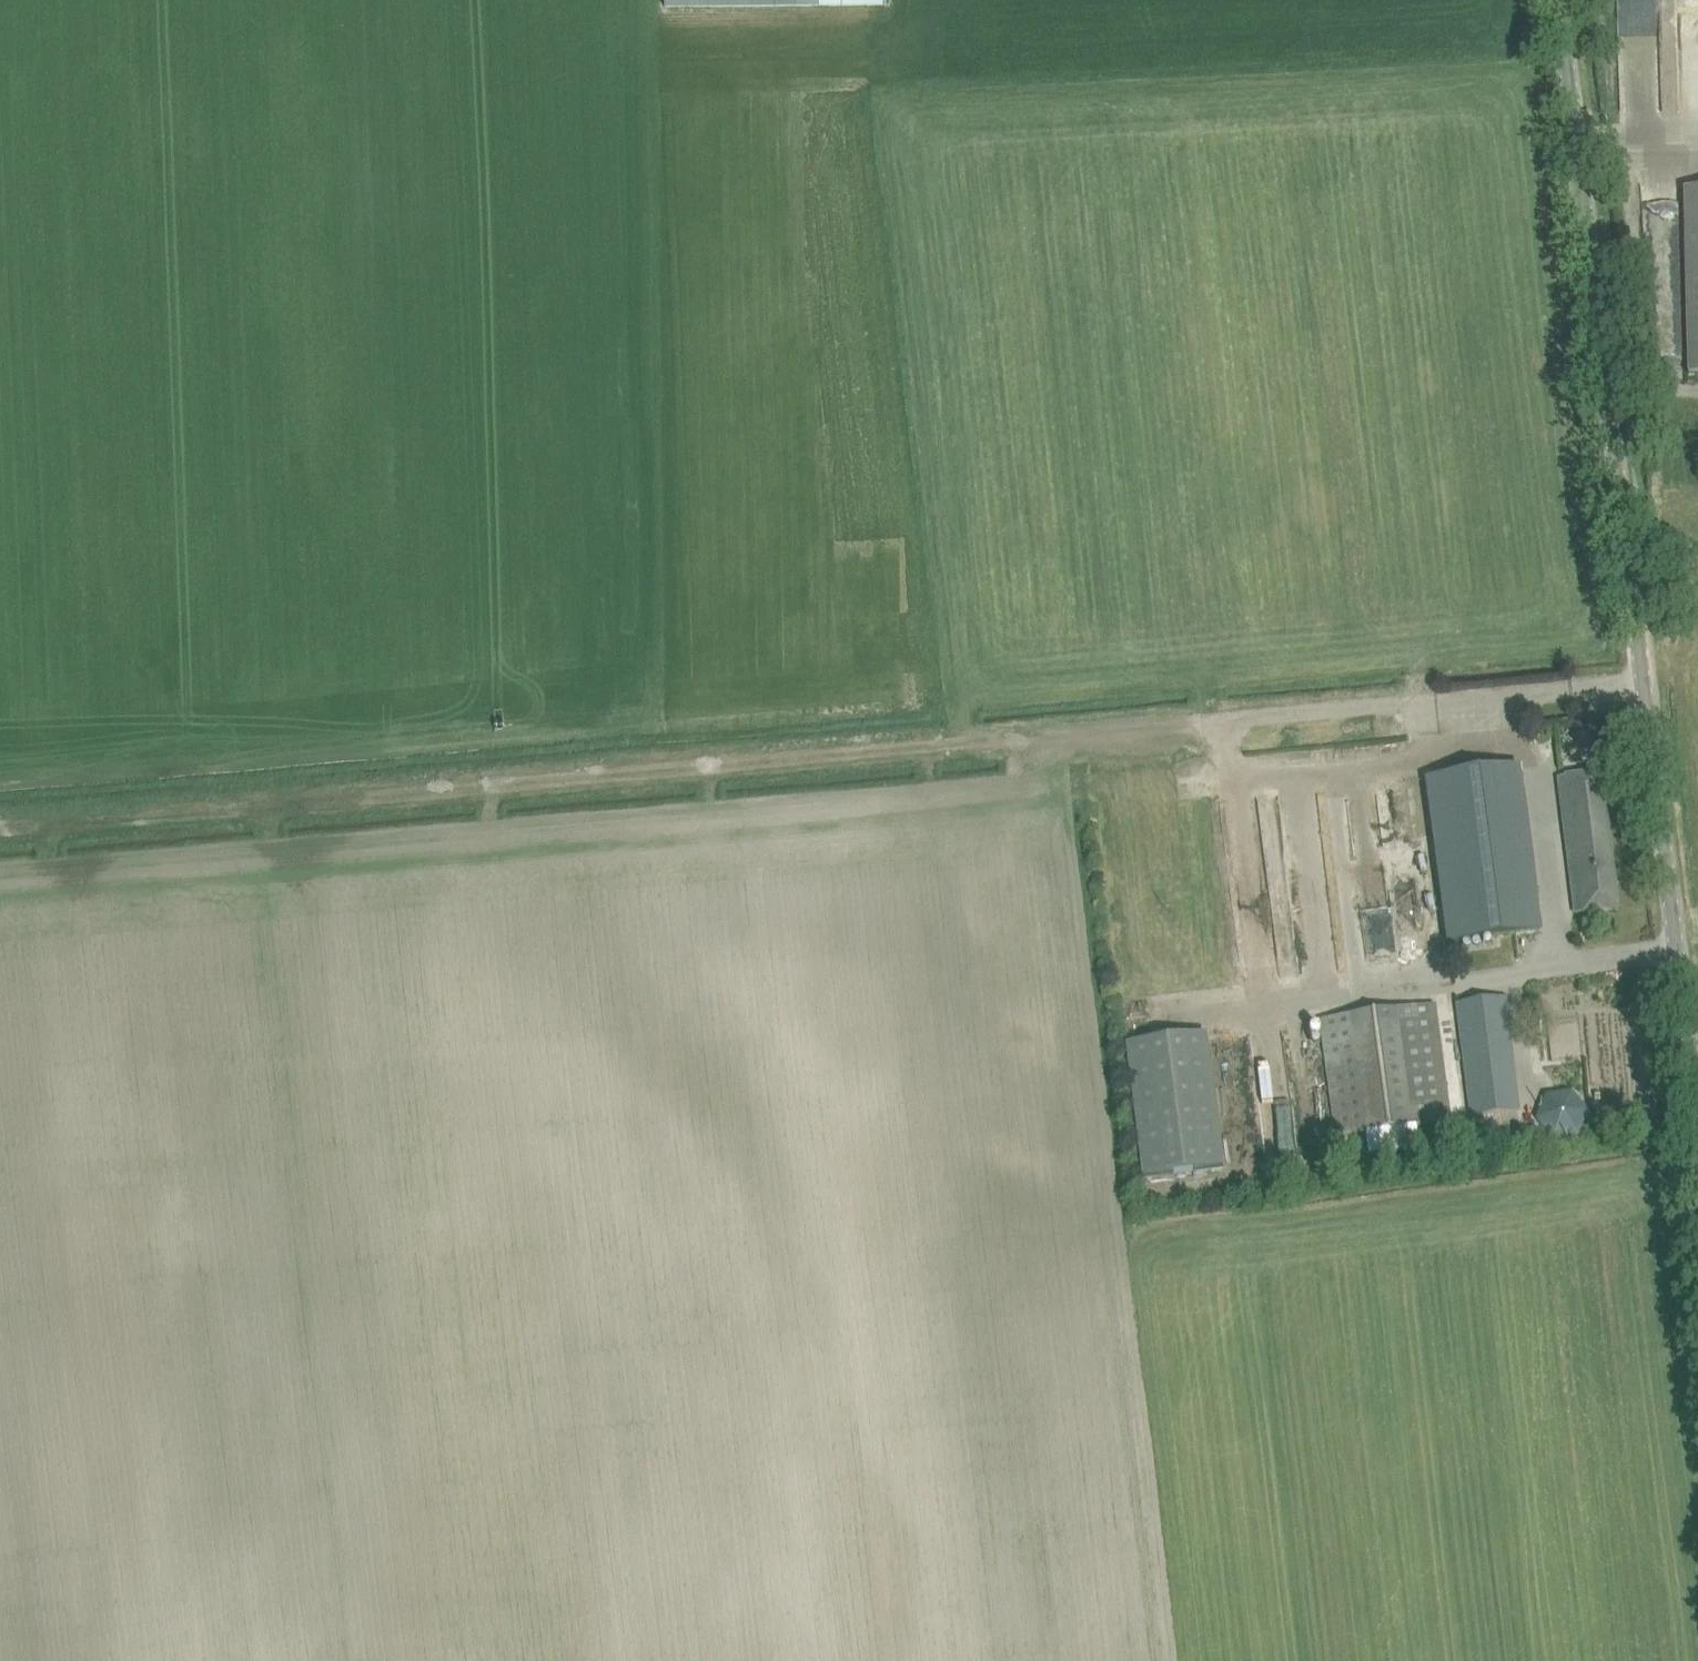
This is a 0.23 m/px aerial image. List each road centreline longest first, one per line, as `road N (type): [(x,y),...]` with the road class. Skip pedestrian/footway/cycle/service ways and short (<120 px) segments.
road 1 (track): [(0,825),(1657,685)]
road 2 (unclassified): [(1697,1060),(1575,0)]

